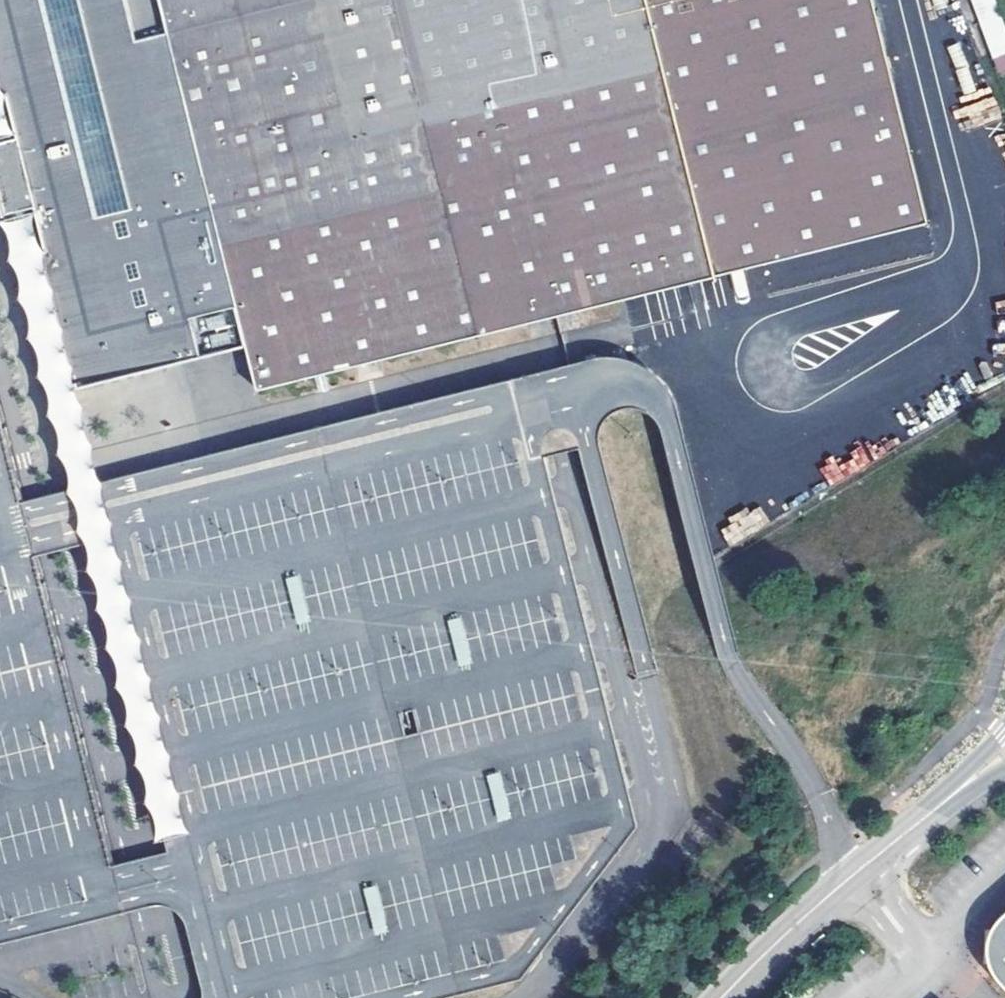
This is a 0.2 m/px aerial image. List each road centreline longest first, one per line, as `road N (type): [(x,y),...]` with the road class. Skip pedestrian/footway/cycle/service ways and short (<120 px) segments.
road 1 (unclassified): [(722,997),(786,933),(973,778)]

